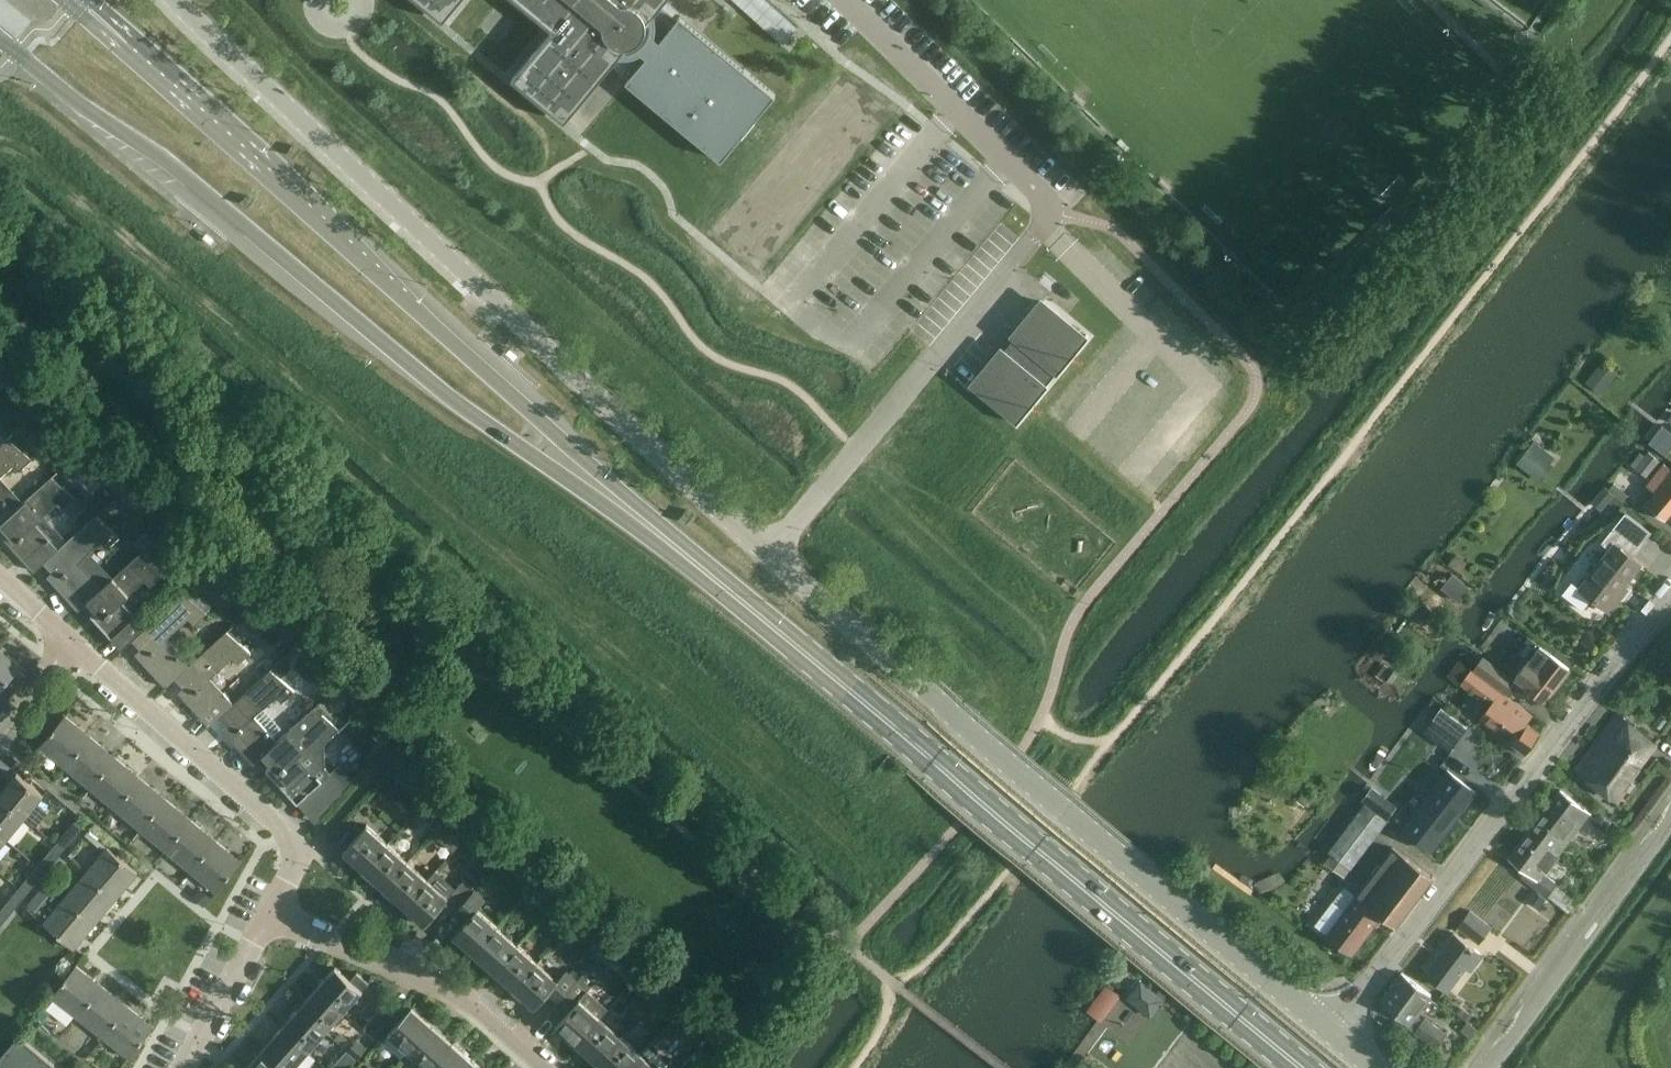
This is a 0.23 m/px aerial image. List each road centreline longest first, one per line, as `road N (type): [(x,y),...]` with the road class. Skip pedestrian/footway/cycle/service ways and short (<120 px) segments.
road 1 (primary): [(1300,1067),(590,479)]
road 2 (unclassified): [(767,556),(175,0)]
road 3 (residential): [(767,556),(1054,209),(840,0)]
road 4 (primary): [(0,39),(96,116),(157,154),(439,391),(531,455),(590,479)]
road 5 (unclassified): [(1332,1031),(767,556)]
road 6 (primary): [(590,479),(549,419),(131,46)]
road 7 (residential): [(1670,597),(1332,1031)]
road 8 (residential): [(72,644),(304,854),(269,918)]
road 9 (residential): [(269,918),(451,989),(550,1067)]
road 10 (unclassified): [(1483,1067),(1670,810)]
road 11 (residential): [(269,918),(186,1067)]

